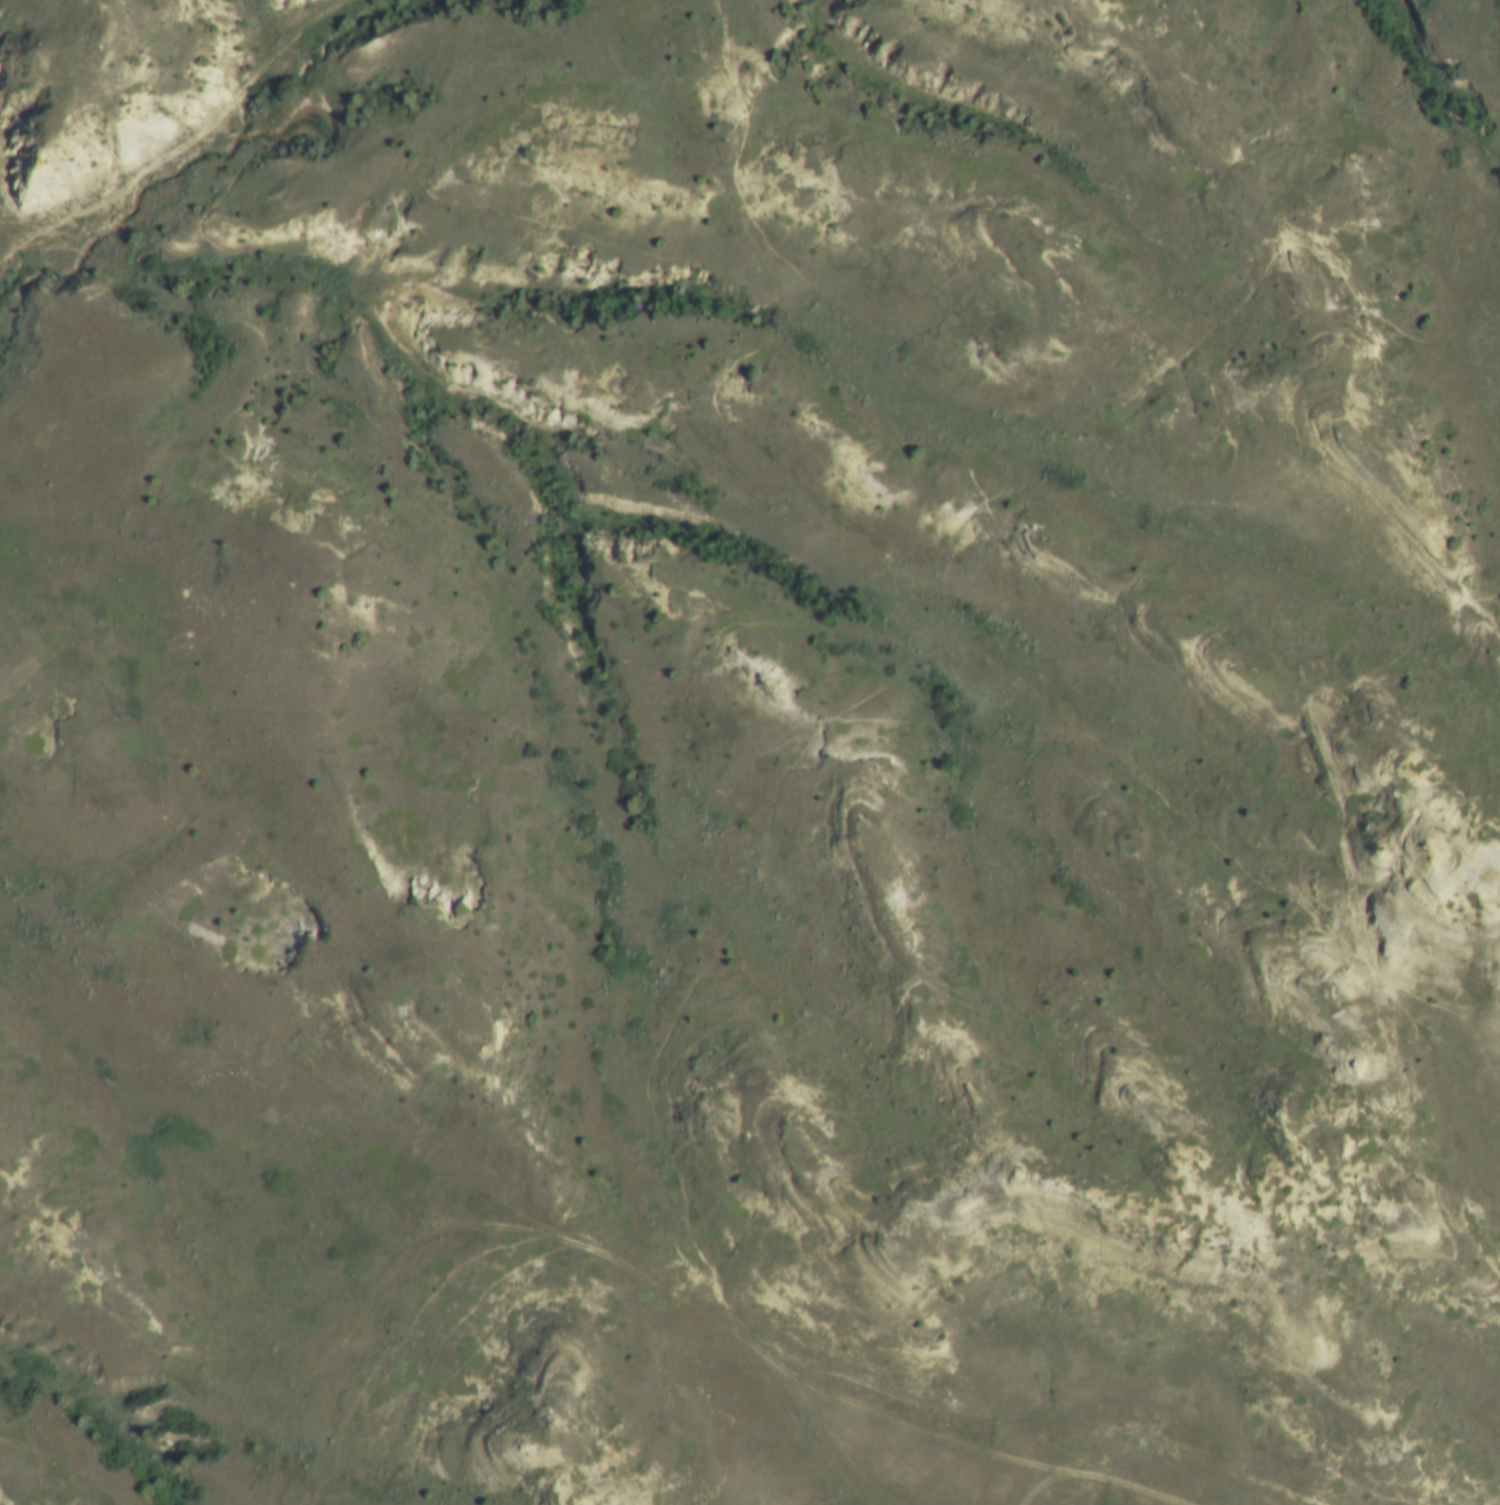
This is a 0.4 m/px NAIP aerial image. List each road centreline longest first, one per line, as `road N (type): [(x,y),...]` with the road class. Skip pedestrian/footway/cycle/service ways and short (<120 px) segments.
road 1 (track): [(1195,1504),(1082,1472),(1050,1476),(1022,1504)]

